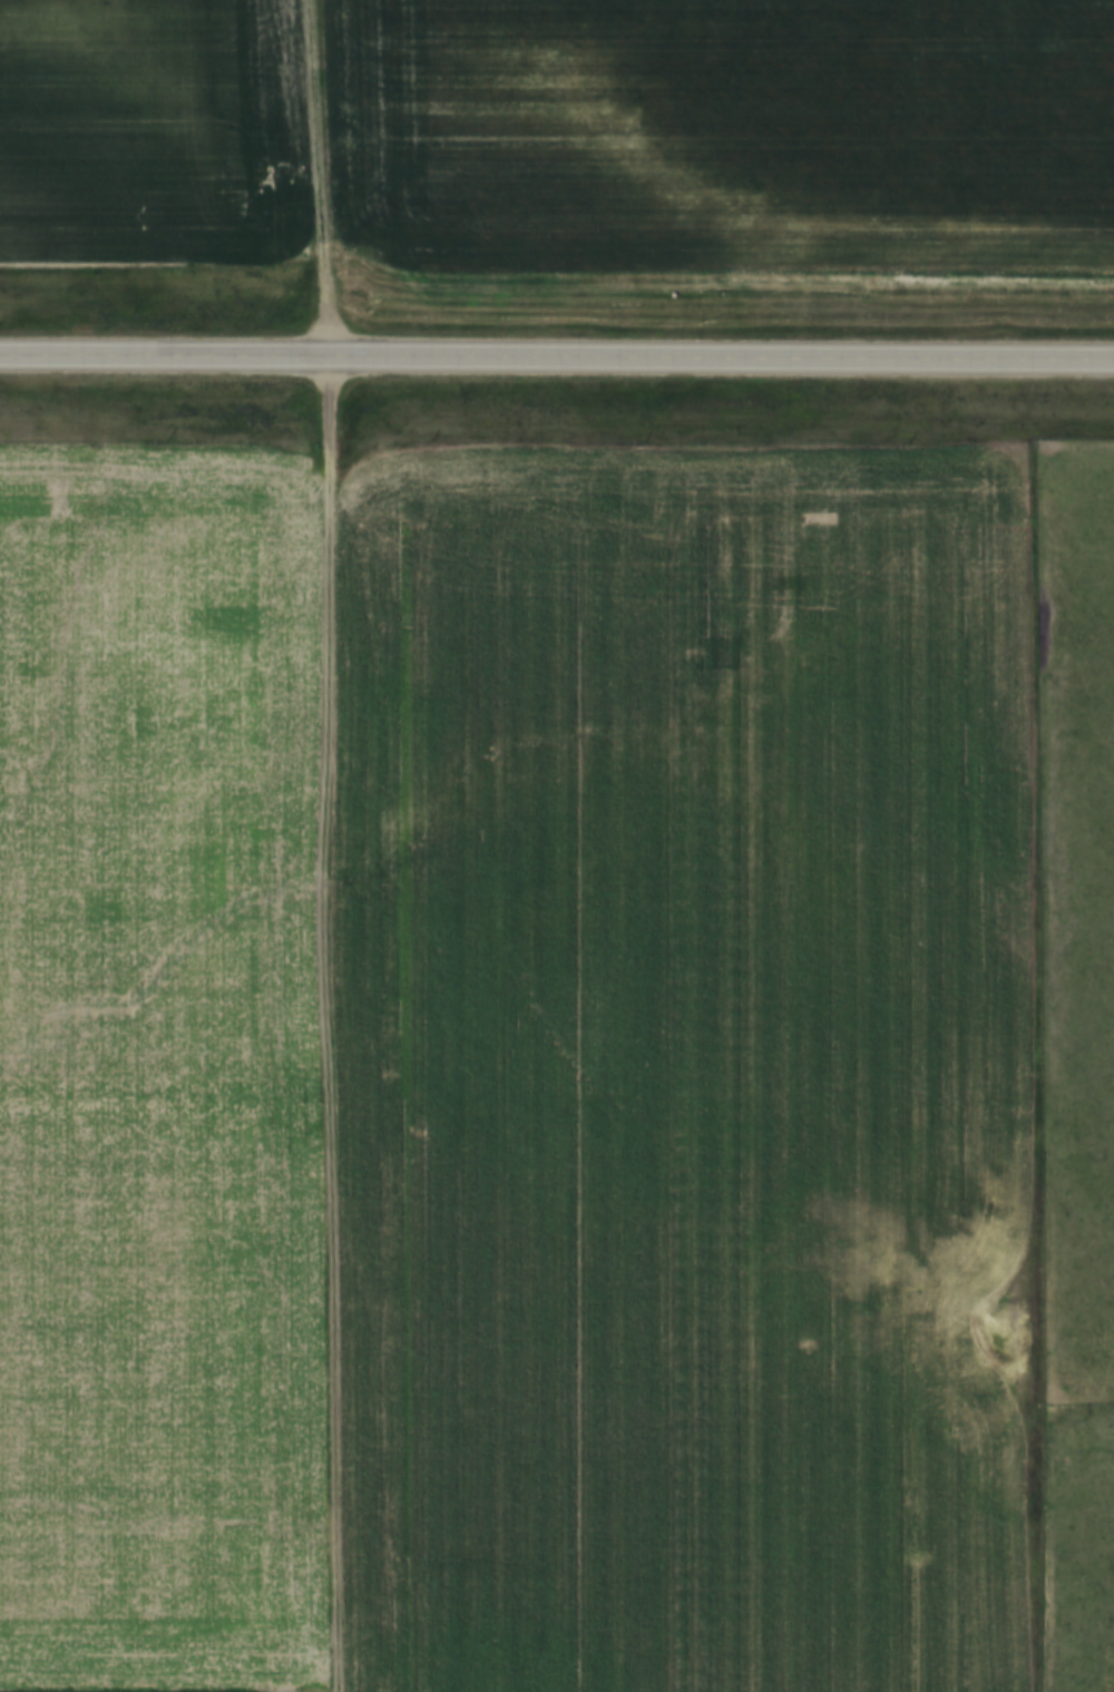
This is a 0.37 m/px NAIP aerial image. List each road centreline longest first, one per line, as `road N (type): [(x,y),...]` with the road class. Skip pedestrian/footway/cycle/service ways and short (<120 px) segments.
road 1 (residential): [(322,373),(334,1691)]
road 2 (primary): [(0,373),(1113,375)]

